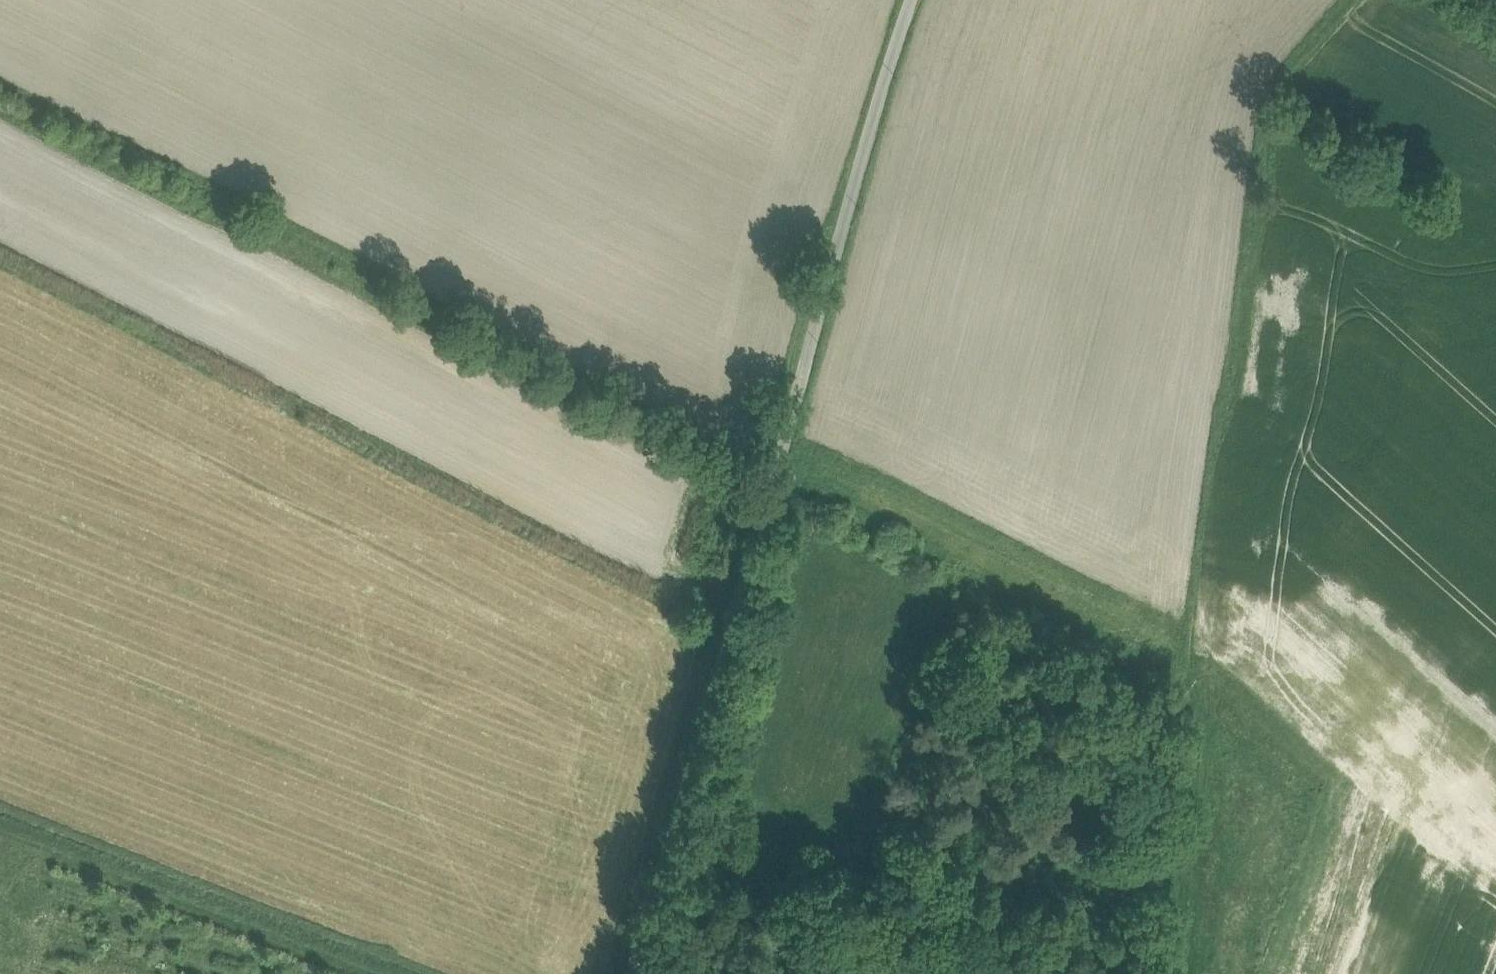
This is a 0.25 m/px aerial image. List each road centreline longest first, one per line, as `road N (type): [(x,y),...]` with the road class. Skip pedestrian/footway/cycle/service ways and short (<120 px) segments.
road 1 (unclassified): [(612,973),(912,0)]

